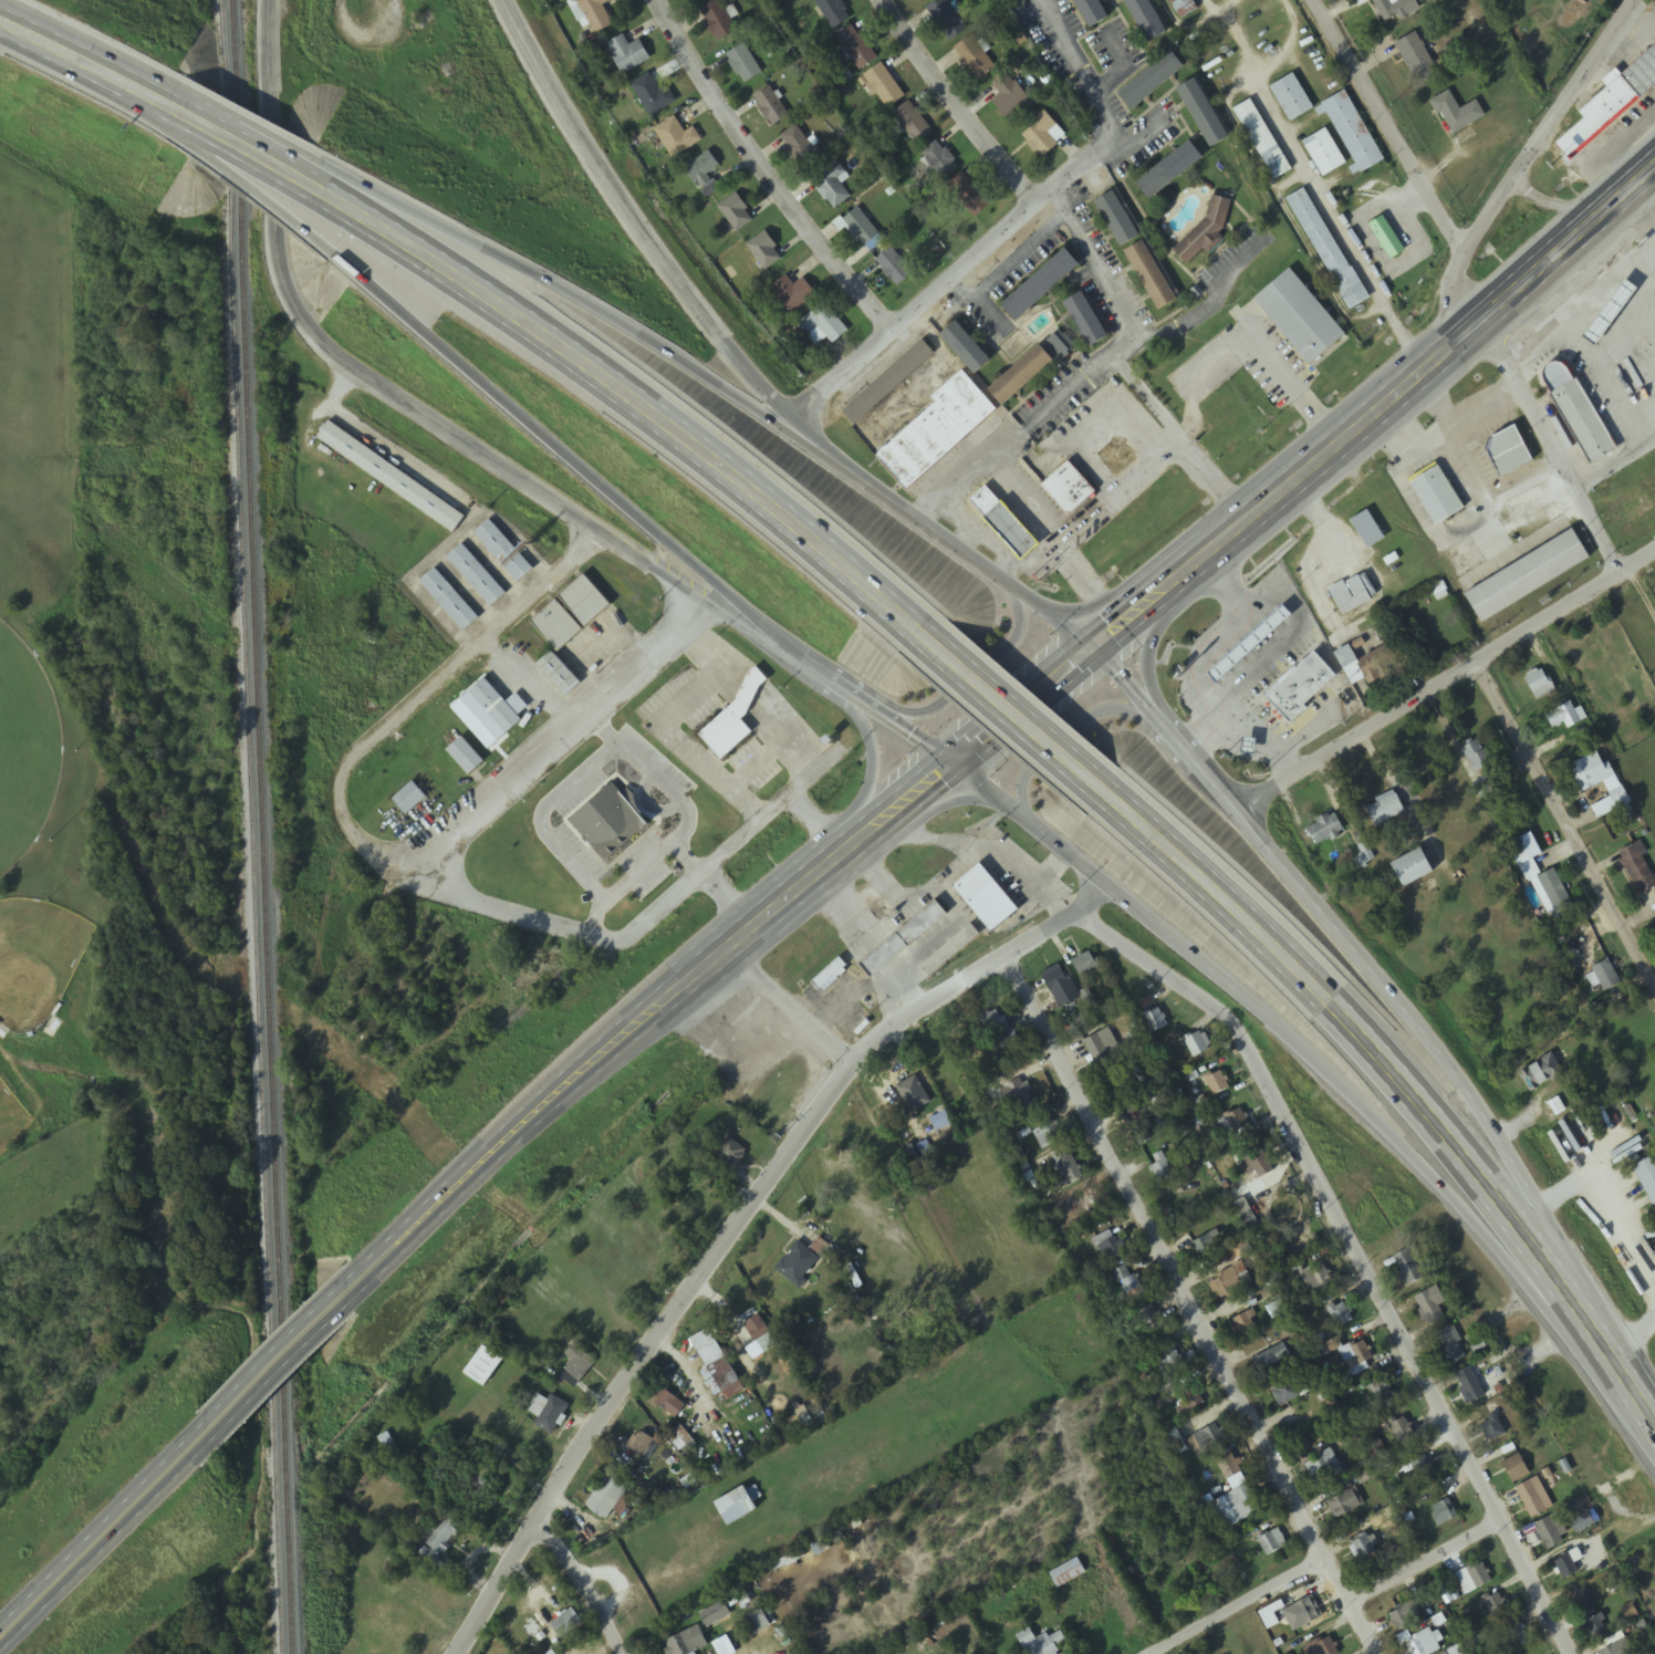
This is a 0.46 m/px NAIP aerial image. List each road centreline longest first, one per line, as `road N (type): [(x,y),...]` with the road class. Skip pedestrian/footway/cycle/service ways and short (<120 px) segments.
road 1 (residential): [(455,1653),(654,1340),(873,1041),(1106,886)]
road 2 (tertiary): [(269,0),(271,242),(280,282),(309,332),(335,358),(598,535),(794,654)]
road 3 (trunk): [(1089,648),(675,354),(320,155)]
road 4 (residential): [(1068,917),(1226,1017),(1570,1653)]
road 5 (trunk): [(945,759),(1253,1003),(1607,1357)]
road 6 (trunk): [(1607,1357),(1513,1163),(1467,1088),(1183,745),(1089,648)]
road 7 (residential): [(1006,957),(1370,1653)]
road 8 (trunk): [(373,1269),(501,1141),(945,759)]
road 9 (trunk): [(1110,797),(1229,902),(1401,1081),(1607,1357)]
road 10 (trunk): [(324,194),(591,365),(929,637)]
road 11 (trunk): [(1089,648),(1545,278),(1654,178)]
road 12 (trunk): [(333,252),(794,654)]
road 13 (tertiary): [(789,429),(597,165),(503,0)]
road 14 (residential): [(1236,810),(1480,667),(1654,550)]
road 15 (residential): [(709,599),(431,856),(382,863),(340,824)]
road 16 (residential): [(789,429),(891,327),(1155,121)]
road 17 (tertiary): [(1631,0),(1453,252),(1420,374)]
road 18 (residential): [(340,824),(345,762),(598,535)]
road 19 (residential): [(891,327),(729,116),(665,0)]
road 20 (residential): [(1486,320),(1311,0)]
road 21 (residential): [(1654,986),(1480,667)]
road 22 (trunk): [(794,654),(909,715),(930,714),(1019,635),(1017,591)]
road 23 (trunk): [(0,1639),(214,1434)]
road 24 (residential): [(1624,569),(1486,320)]
road 25 (residential): [(1034,211),(900,0)]
road 26 (trunk): [(929,637),(1110,797)]
road 27 (trunk): [(214,1434),(373,1269)]
road 28 (trunk): [(1162,724),(1118,710),(1084,718),(1026,772),(1024,821)]
road 29 (residential): [(1159,1653),(1322,1563)]
road 30 (trunk): [(1178,740),(1151,684),(1158,631),(1186,568)]
road 31 (trunk): [(794,654),(945,759)]
road 32 (trunk): [(189,138),(333,252)]
road 33 (trunk): [(945,759),(1089,648)]
road 34 (trunk): [(856,697),(867,783),(821,865)]
road 35 (residential): [(1345,1606),(1503,1532)]
road 36 (trunk): [(61,42),(189,138)]
road 37 (residential): [(621,1653),(537,1519)]
road 38 (trunk): [(189,115),(324,194)]
road 39 (trunk): [(320,155),(185,92)]
road 40 (trunk): [(61,42),(189,115)]
road 41 (trunk): [(872,821),(943,799),(1003,805)]
road 42 (trunk): [(185,92),(61,42)]
road 43 (trunk): [(1162,587),(1082,610),(1041,607)]

